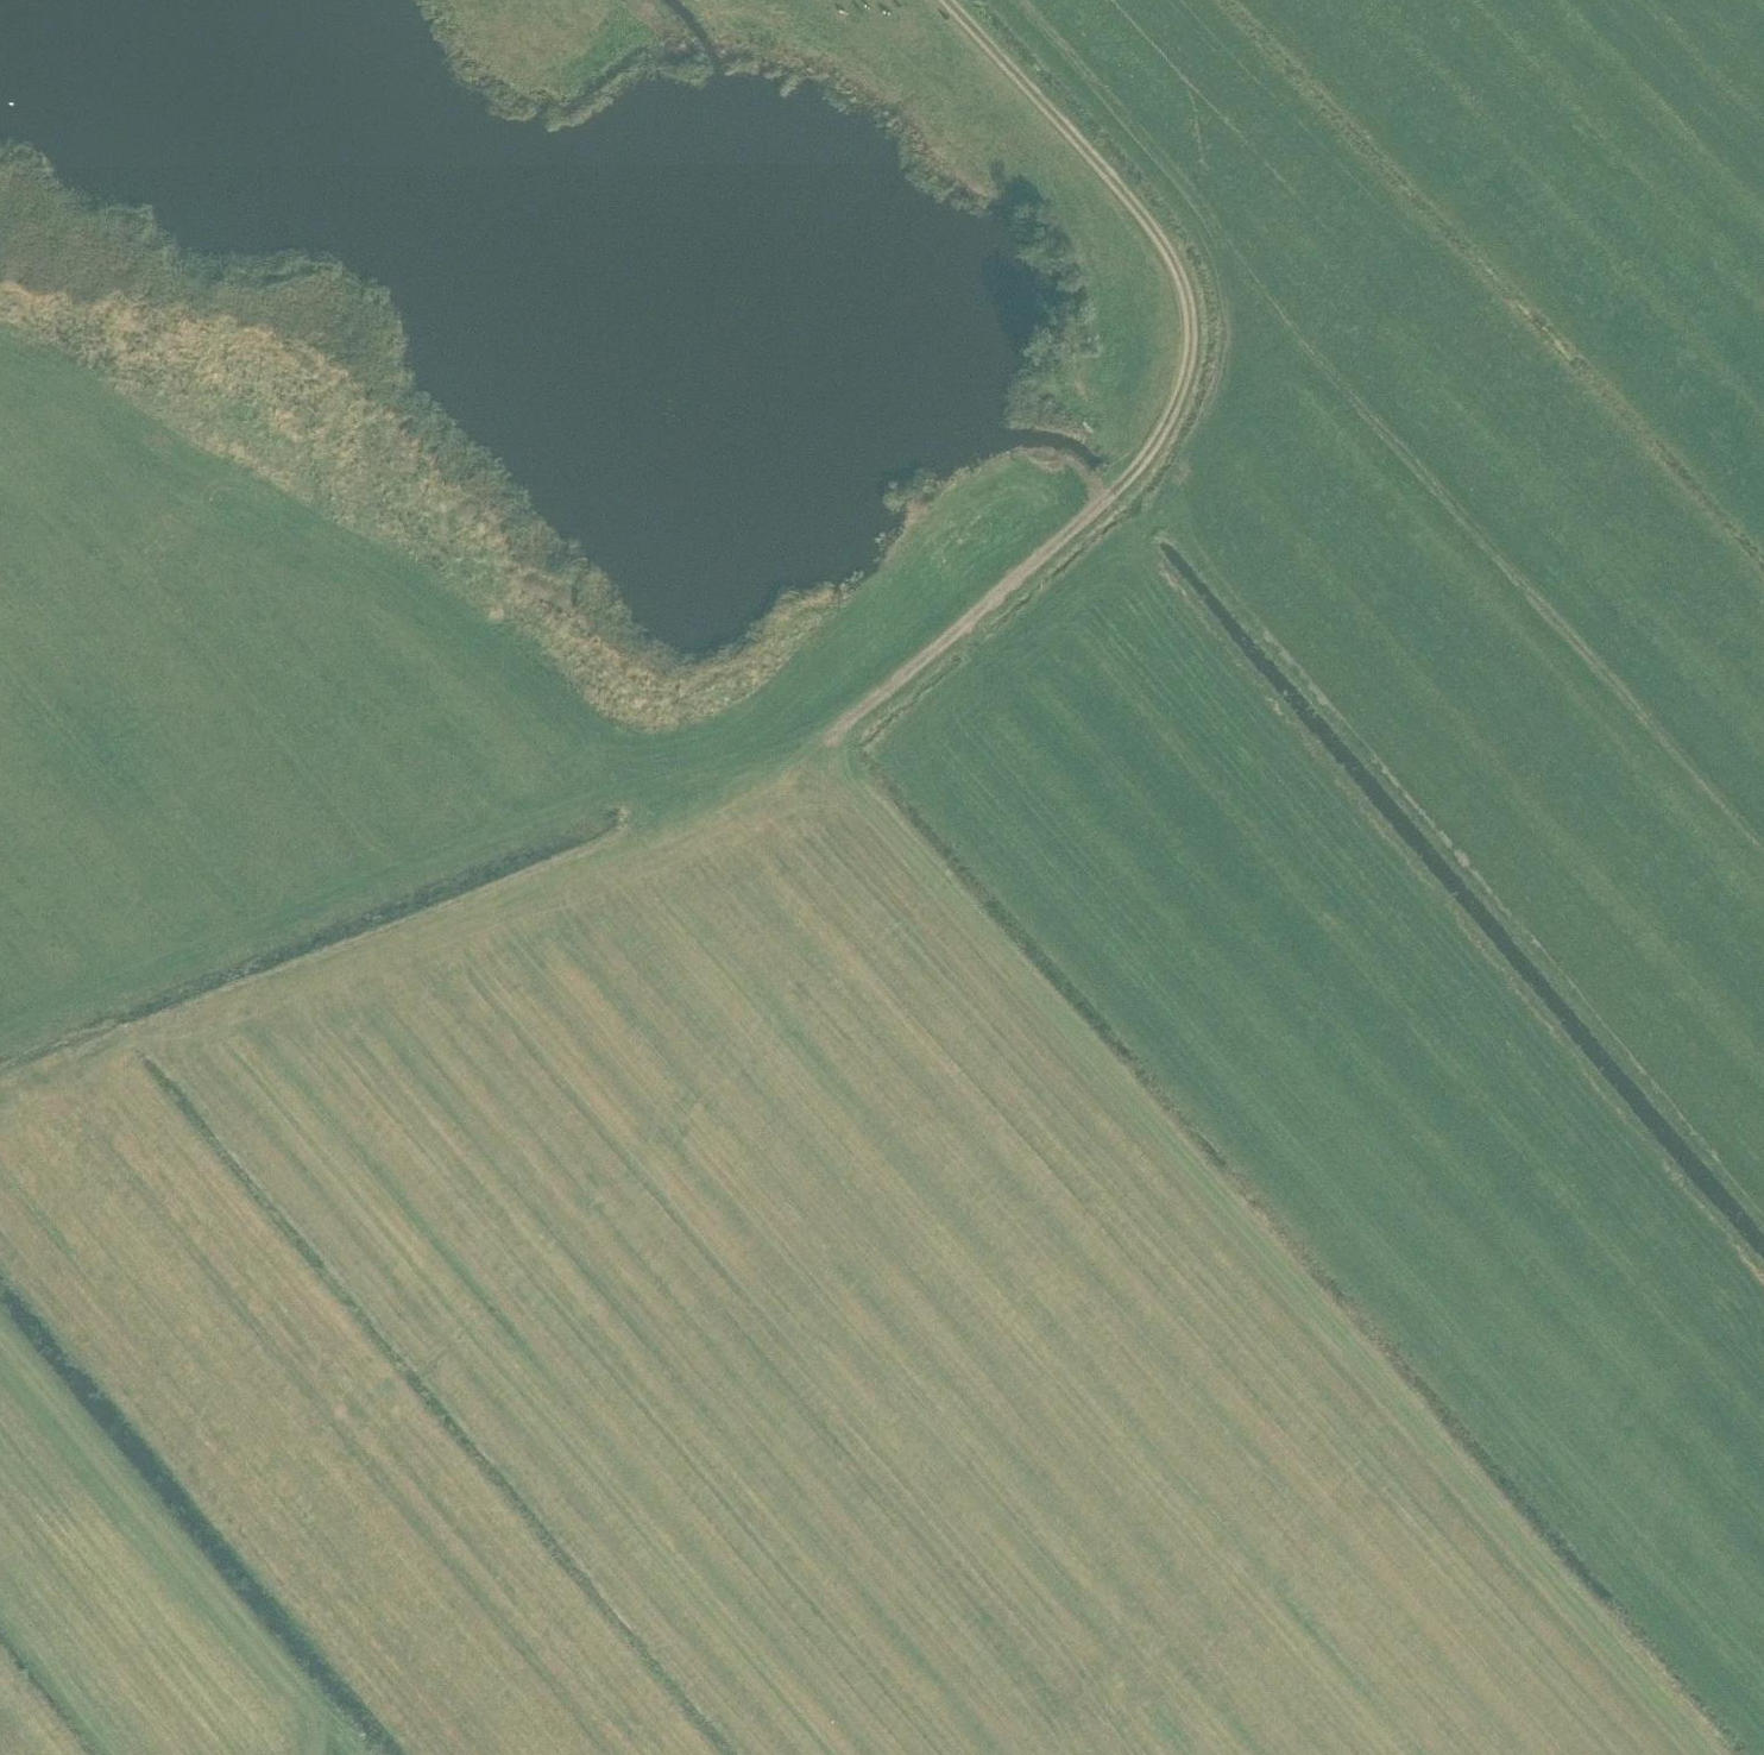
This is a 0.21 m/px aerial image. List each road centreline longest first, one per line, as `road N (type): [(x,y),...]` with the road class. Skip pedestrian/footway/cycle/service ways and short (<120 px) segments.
road 1 (track): [(945,0),(1176,256),(1192,329),(1182,381),(1150,449),(848,727)]

